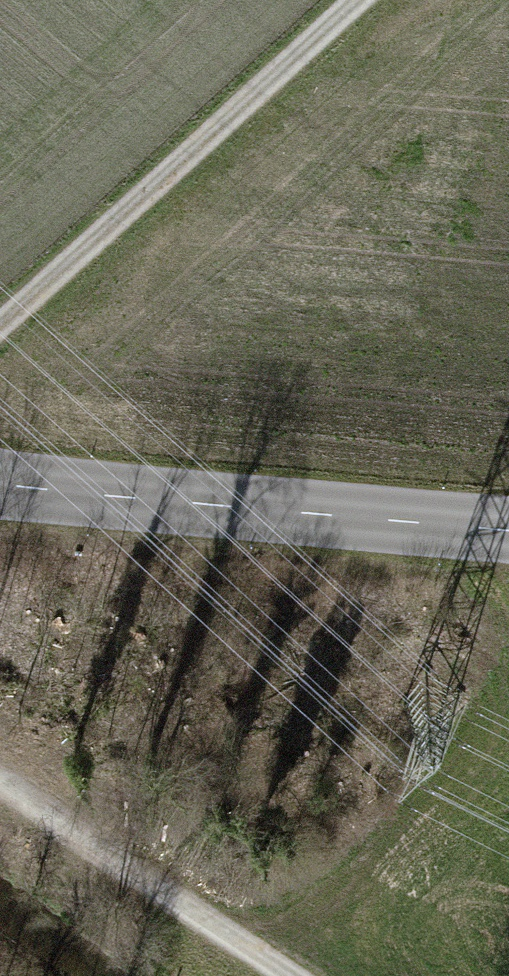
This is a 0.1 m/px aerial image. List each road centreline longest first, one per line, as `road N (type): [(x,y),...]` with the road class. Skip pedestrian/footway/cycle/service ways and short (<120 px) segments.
road 1 (tertiary): [(0,483),(508,532)]
road 2 (track): [(0,329),(359,0)]
road 3 (track): [(0,779),(288,975)]

